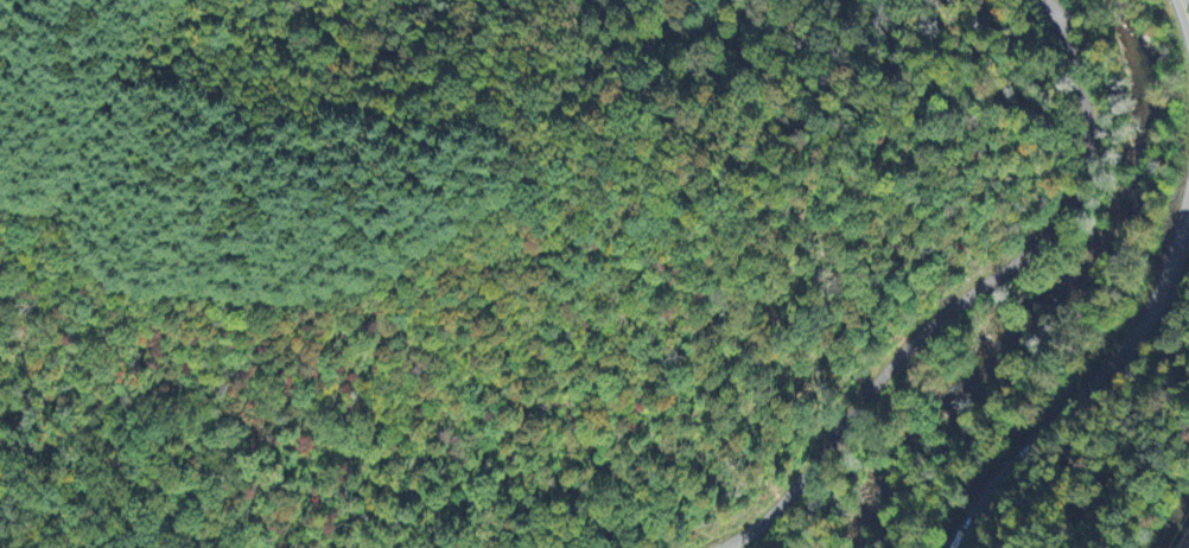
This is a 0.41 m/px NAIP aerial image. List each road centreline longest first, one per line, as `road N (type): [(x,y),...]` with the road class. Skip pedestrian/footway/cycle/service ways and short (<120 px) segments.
road 1 (residential): [(1044,0),(1066,32),(1080,122),(1034,241),(902,356),(778,508),(721,547)]
road 2 (primary): [(953,547),(1007,470),(1147,330),(1188,217)]

